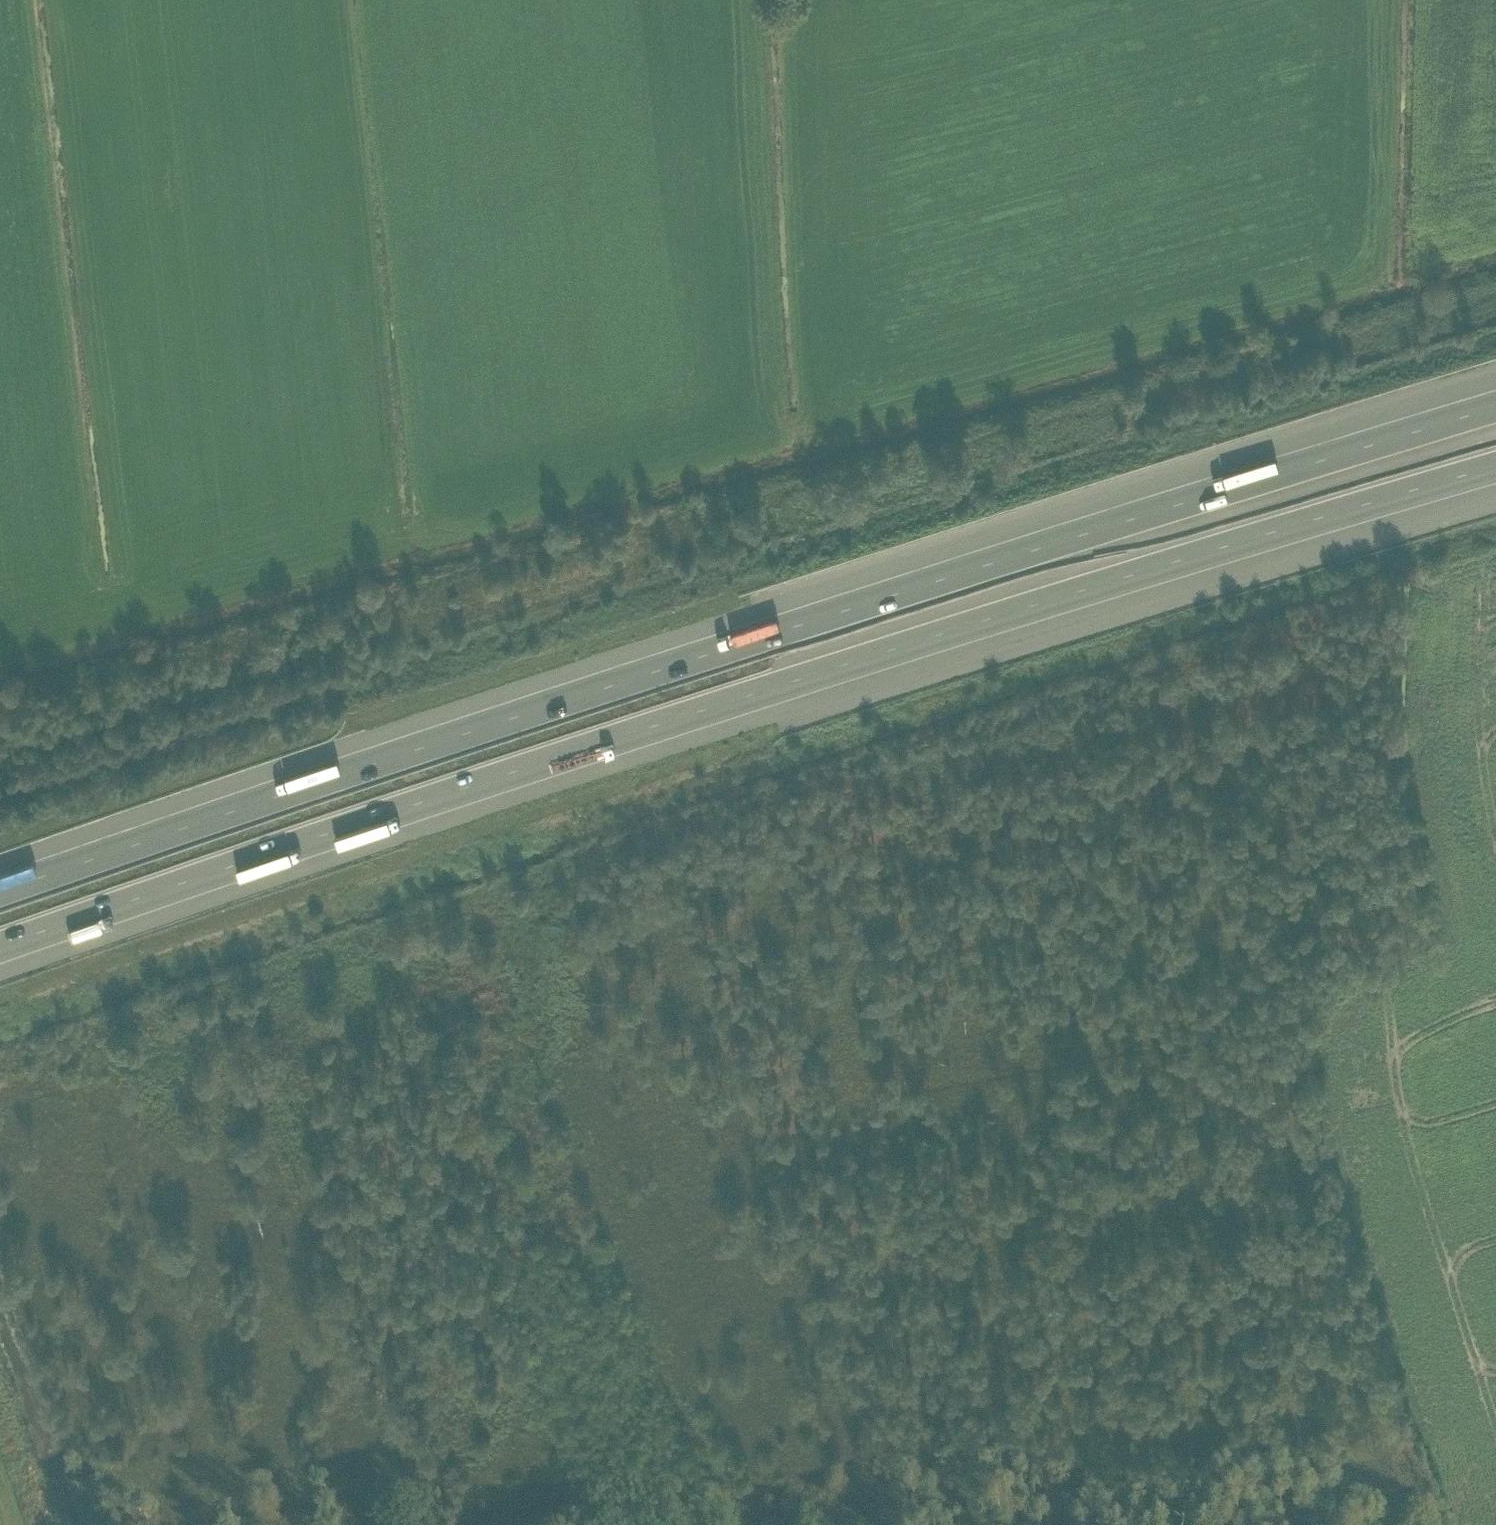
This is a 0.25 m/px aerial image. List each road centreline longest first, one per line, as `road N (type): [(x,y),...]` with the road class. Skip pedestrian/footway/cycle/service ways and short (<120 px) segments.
road 1 (motorway): [(1495,404),(469,727),(0,888)]
road 2 (motorway): [(0,947),(486,782),(1495,467)]
road 3 (track): [(1385,0),(1379,273)]

